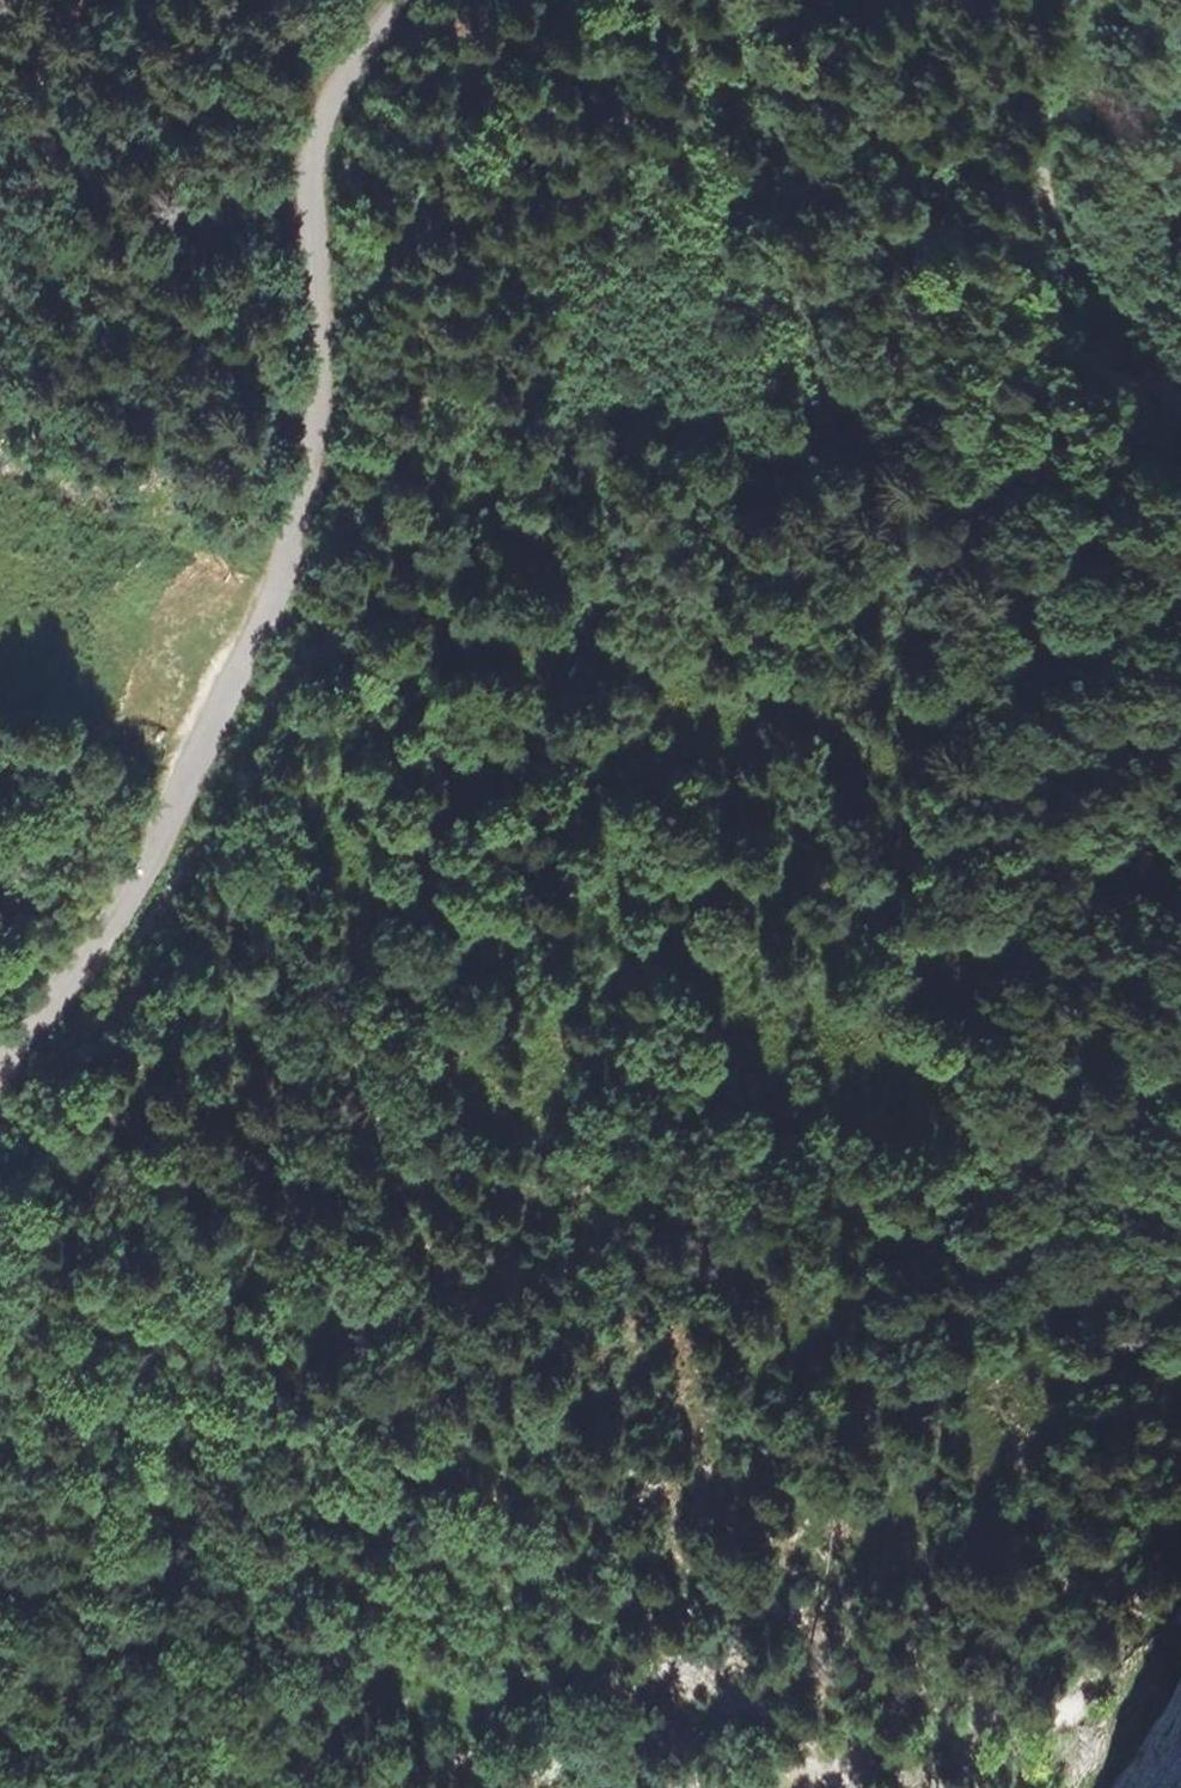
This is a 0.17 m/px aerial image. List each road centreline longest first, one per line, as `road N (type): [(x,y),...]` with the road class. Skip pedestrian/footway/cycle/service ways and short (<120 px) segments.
road 1 (unclassified): [(0,1078),(181,804),(290,587),(319,402),(315,204),(322,148),(343,96),(411,0)]
road 2 (unclassified): [(1075,0),(1032,149),(1030,194),(1041,237),(1091,315),(1180,403)]

